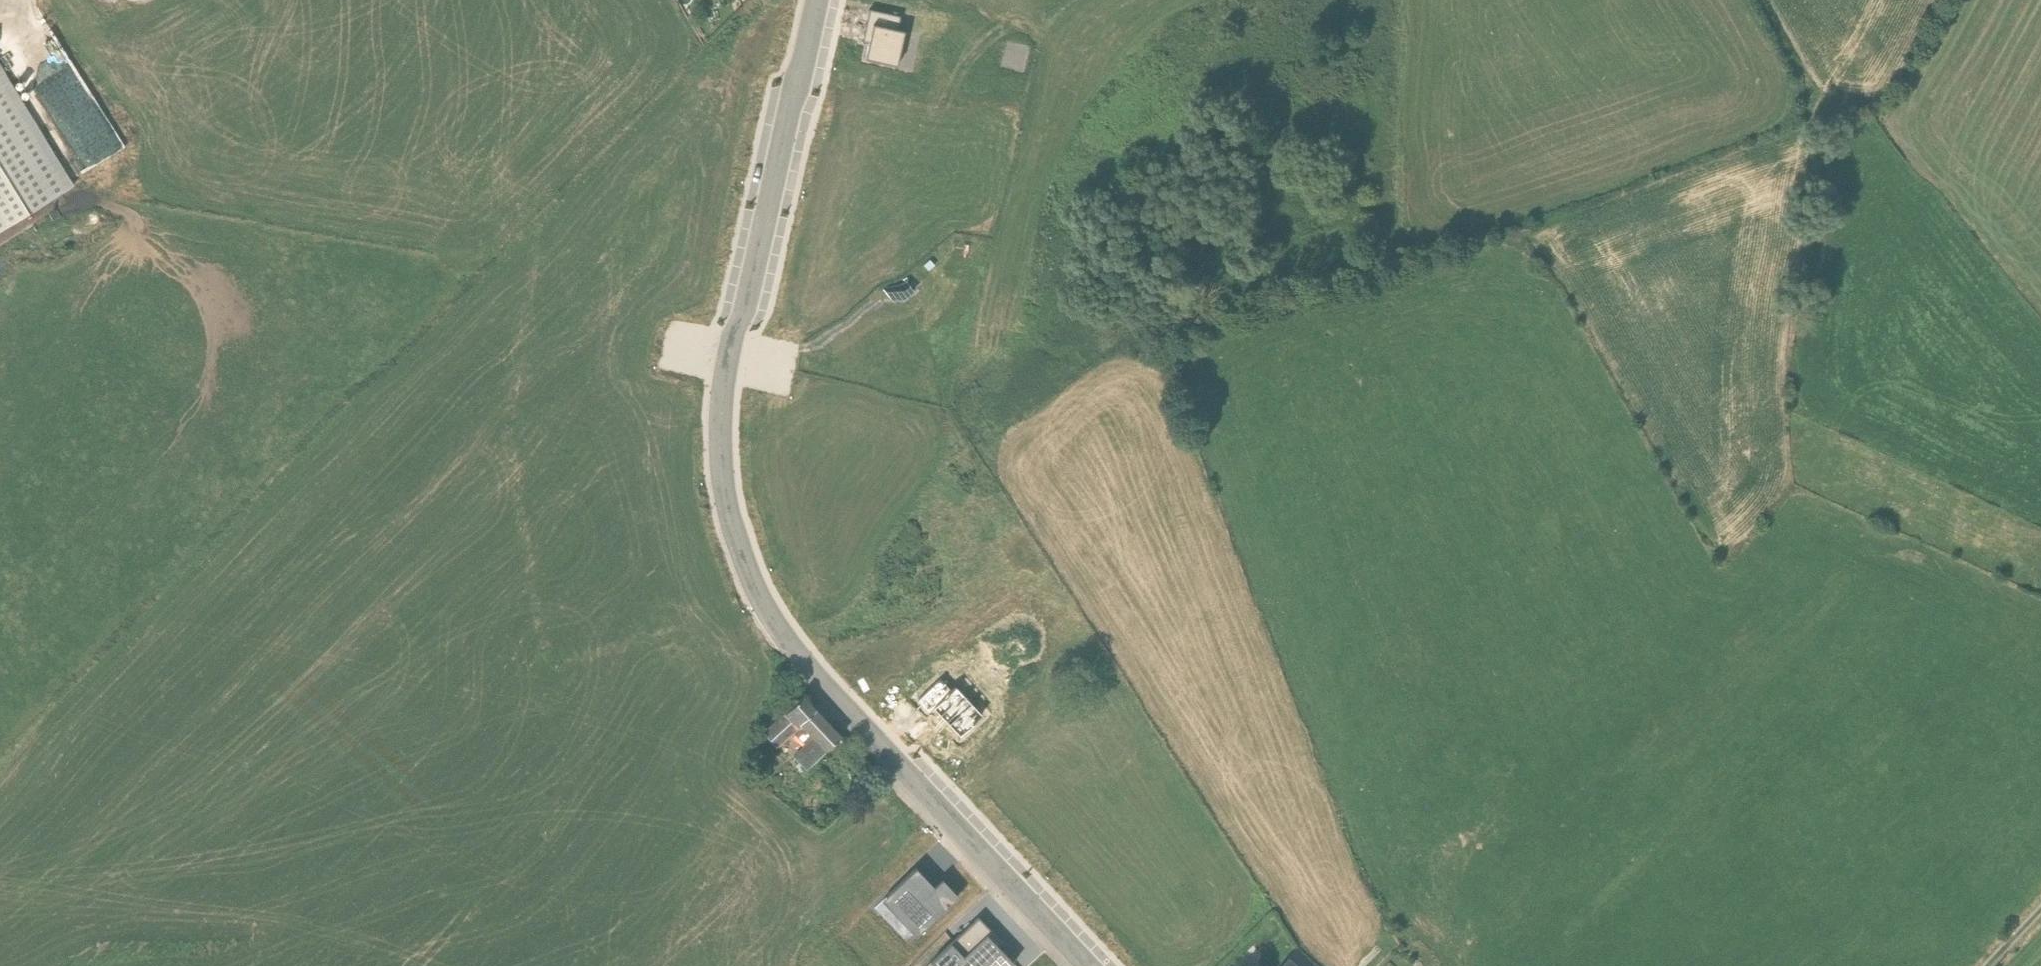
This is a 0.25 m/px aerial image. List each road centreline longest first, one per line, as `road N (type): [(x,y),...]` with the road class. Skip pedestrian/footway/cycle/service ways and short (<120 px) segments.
road 1 (tertiary): [(1089,965),(795,650),(747,567),(726,483),(729,394),(809,0)]

